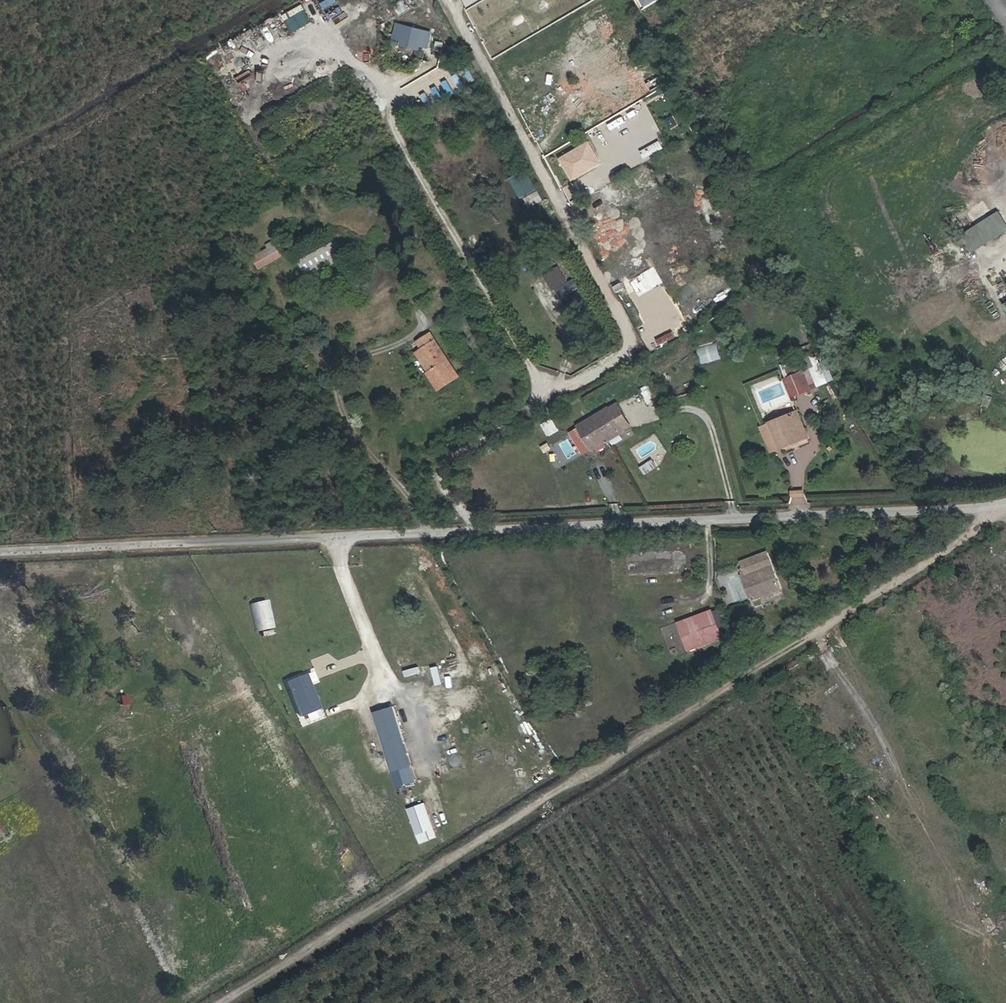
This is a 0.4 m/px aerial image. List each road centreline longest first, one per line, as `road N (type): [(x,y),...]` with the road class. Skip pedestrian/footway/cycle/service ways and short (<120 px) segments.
road 1 (track): [(222,1002),(449,851),(1005,518)]

